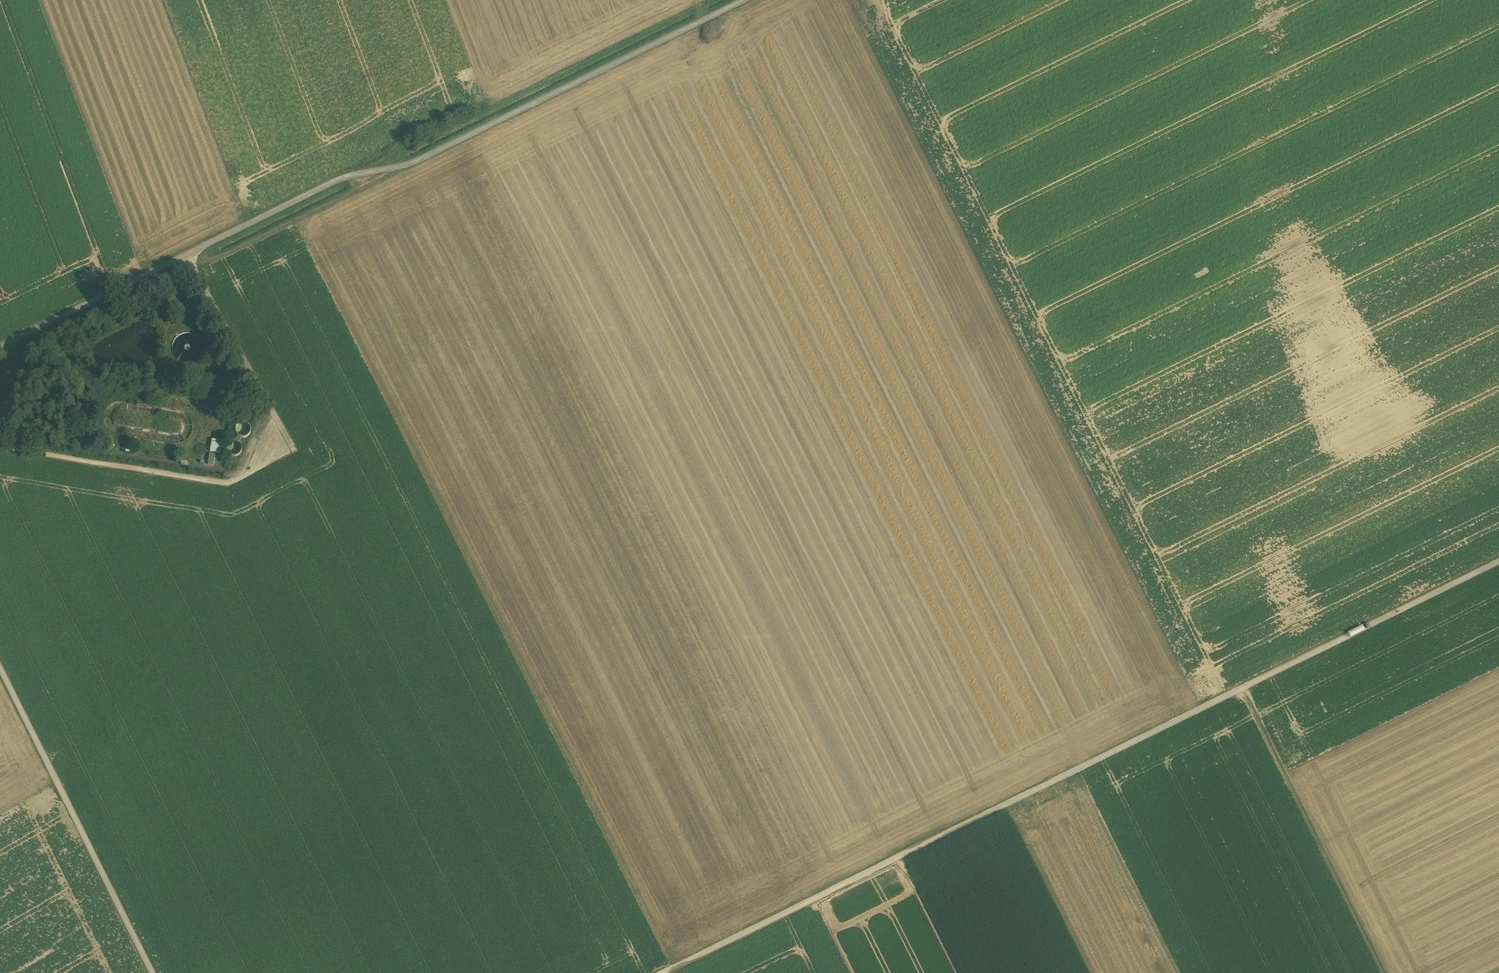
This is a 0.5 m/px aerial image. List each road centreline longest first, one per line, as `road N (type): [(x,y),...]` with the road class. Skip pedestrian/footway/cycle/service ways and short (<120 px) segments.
road 1 (track): [(682,972),(1498,570)]
road 2 (track): [(0,346),(345,177),(411,164),(744,0)]
road 3 (track): [(0,449),(237,489),(299,454),(189,253)]
road 4 (track): [(0,659),(156,972)]
road 5 (track): [(1247,695),(1387,972)]

